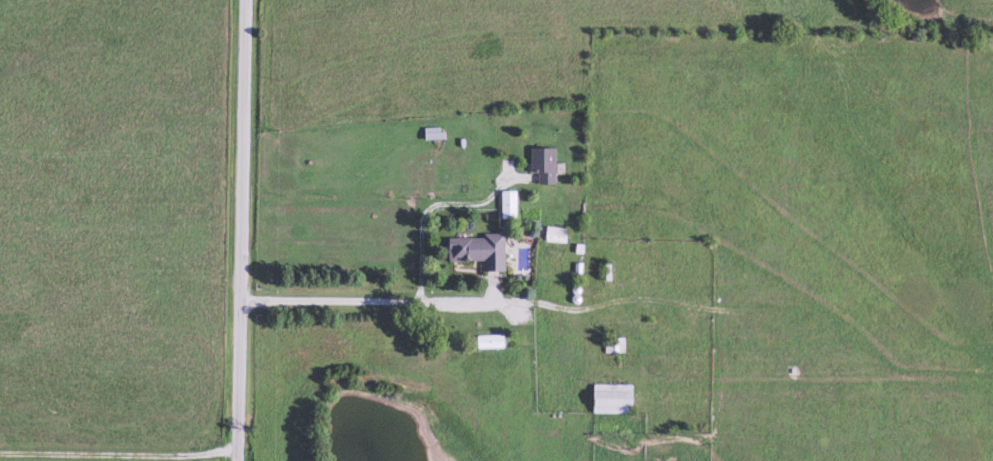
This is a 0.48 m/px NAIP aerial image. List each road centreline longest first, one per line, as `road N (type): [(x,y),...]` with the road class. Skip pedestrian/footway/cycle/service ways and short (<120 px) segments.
road 1 (residential): [(232,460),(240,0)]

